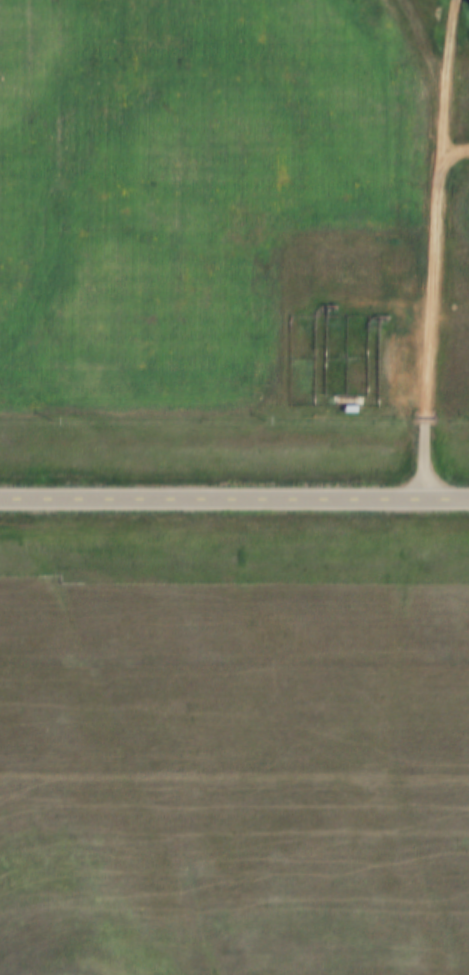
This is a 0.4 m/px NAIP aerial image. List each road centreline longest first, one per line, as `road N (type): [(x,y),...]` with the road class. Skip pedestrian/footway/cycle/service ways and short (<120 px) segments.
road 1 (secondary): [(468,505),(0,507)]
road 2 (track): [(454,0),(442,170)]

